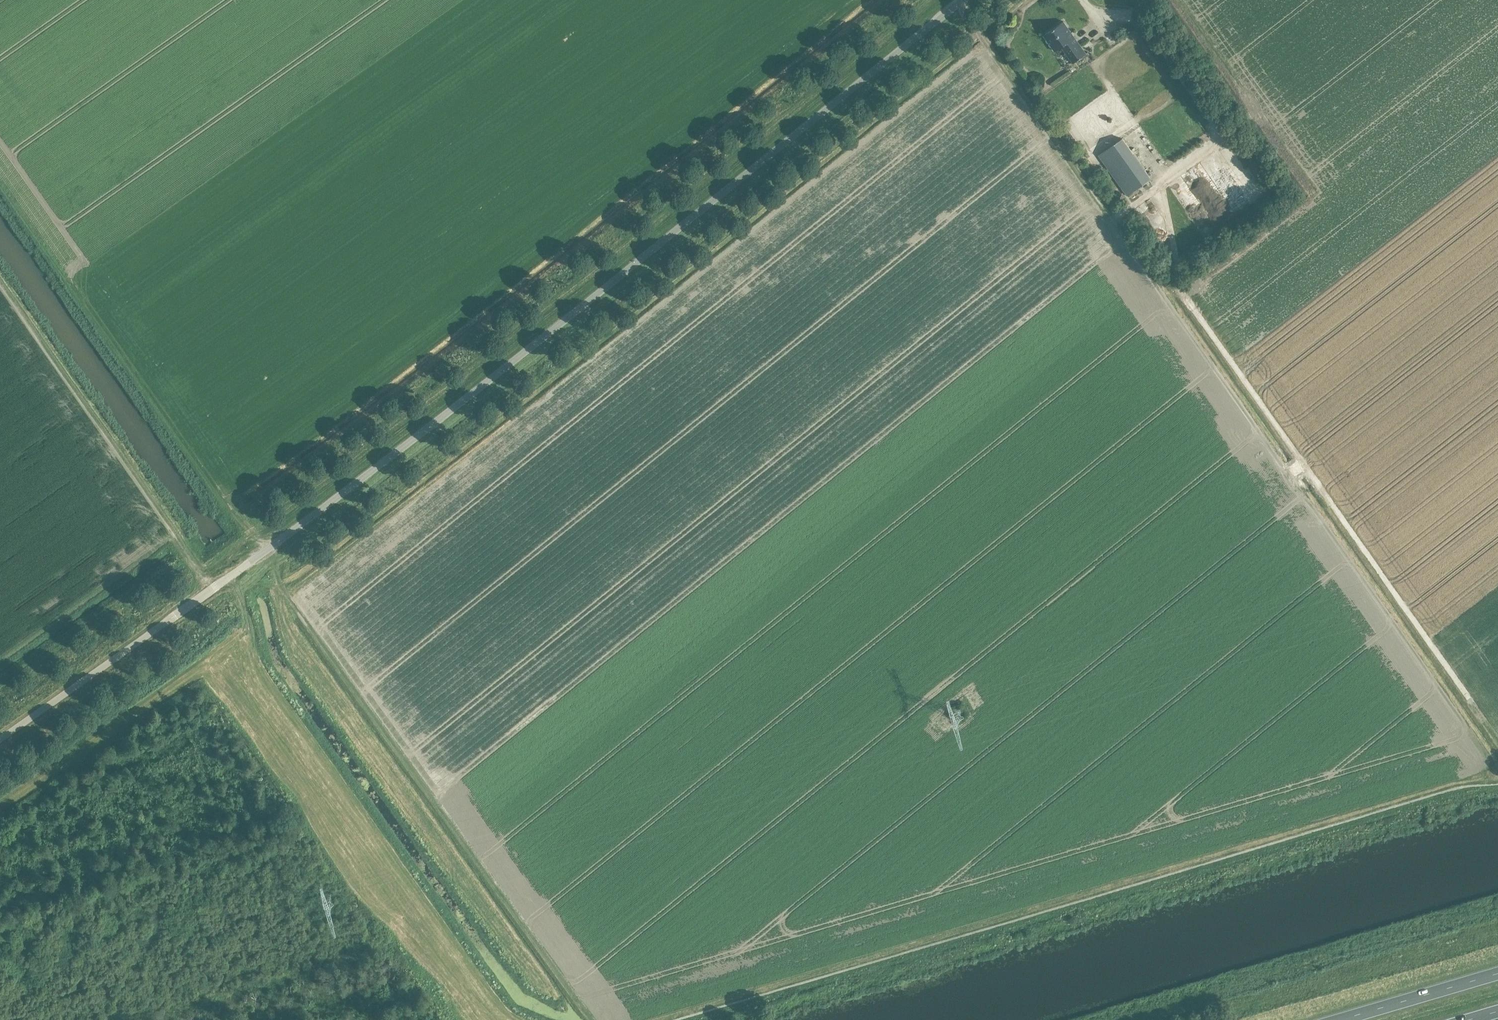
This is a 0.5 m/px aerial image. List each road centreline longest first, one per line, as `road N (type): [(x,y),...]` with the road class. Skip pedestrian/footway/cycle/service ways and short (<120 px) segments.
road 1 (tertiary): [(0,739),(314,515),(962,0)]
road 2 (trunk): [(1497,979),(1353,1019)]

